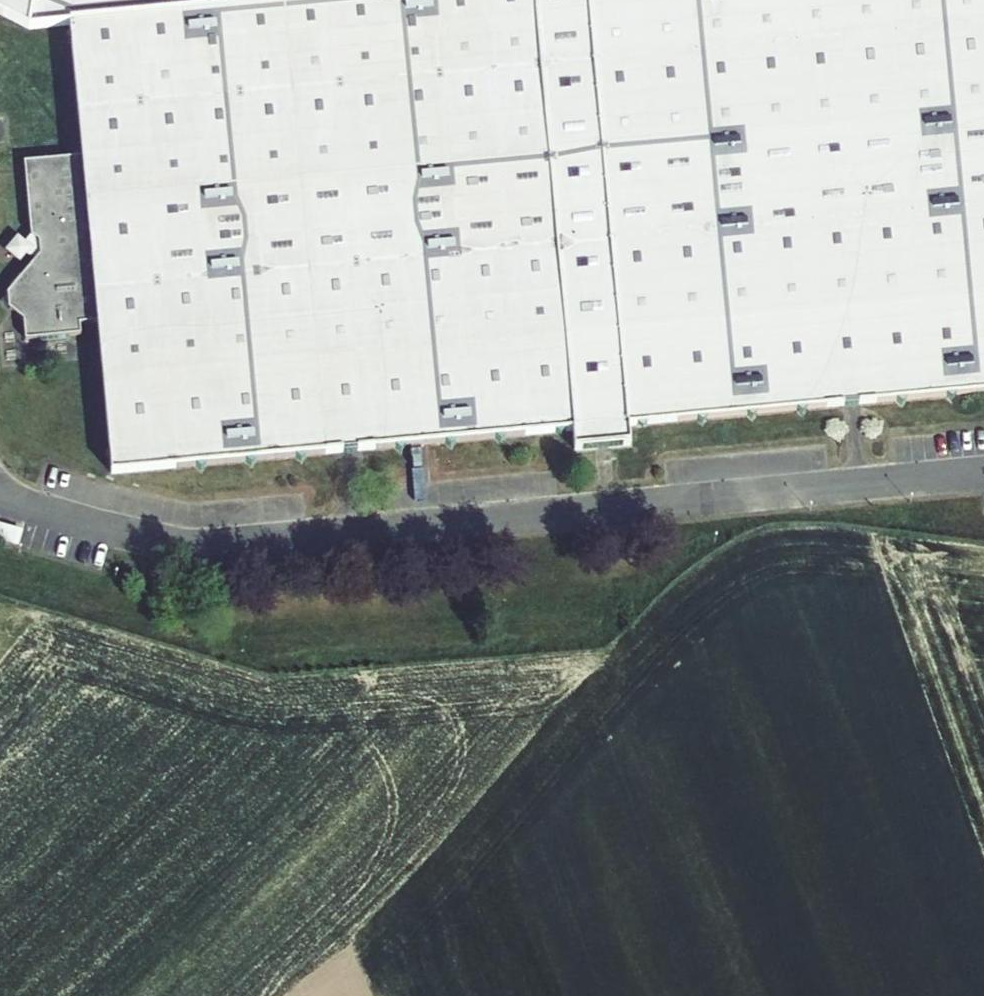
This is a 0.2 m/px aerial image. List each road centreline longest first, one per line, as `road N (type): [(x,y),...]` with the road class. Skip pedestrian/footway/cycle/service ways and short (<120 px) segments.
road 1 (unclassified): [(0,498),(179,553),(983,477)]

